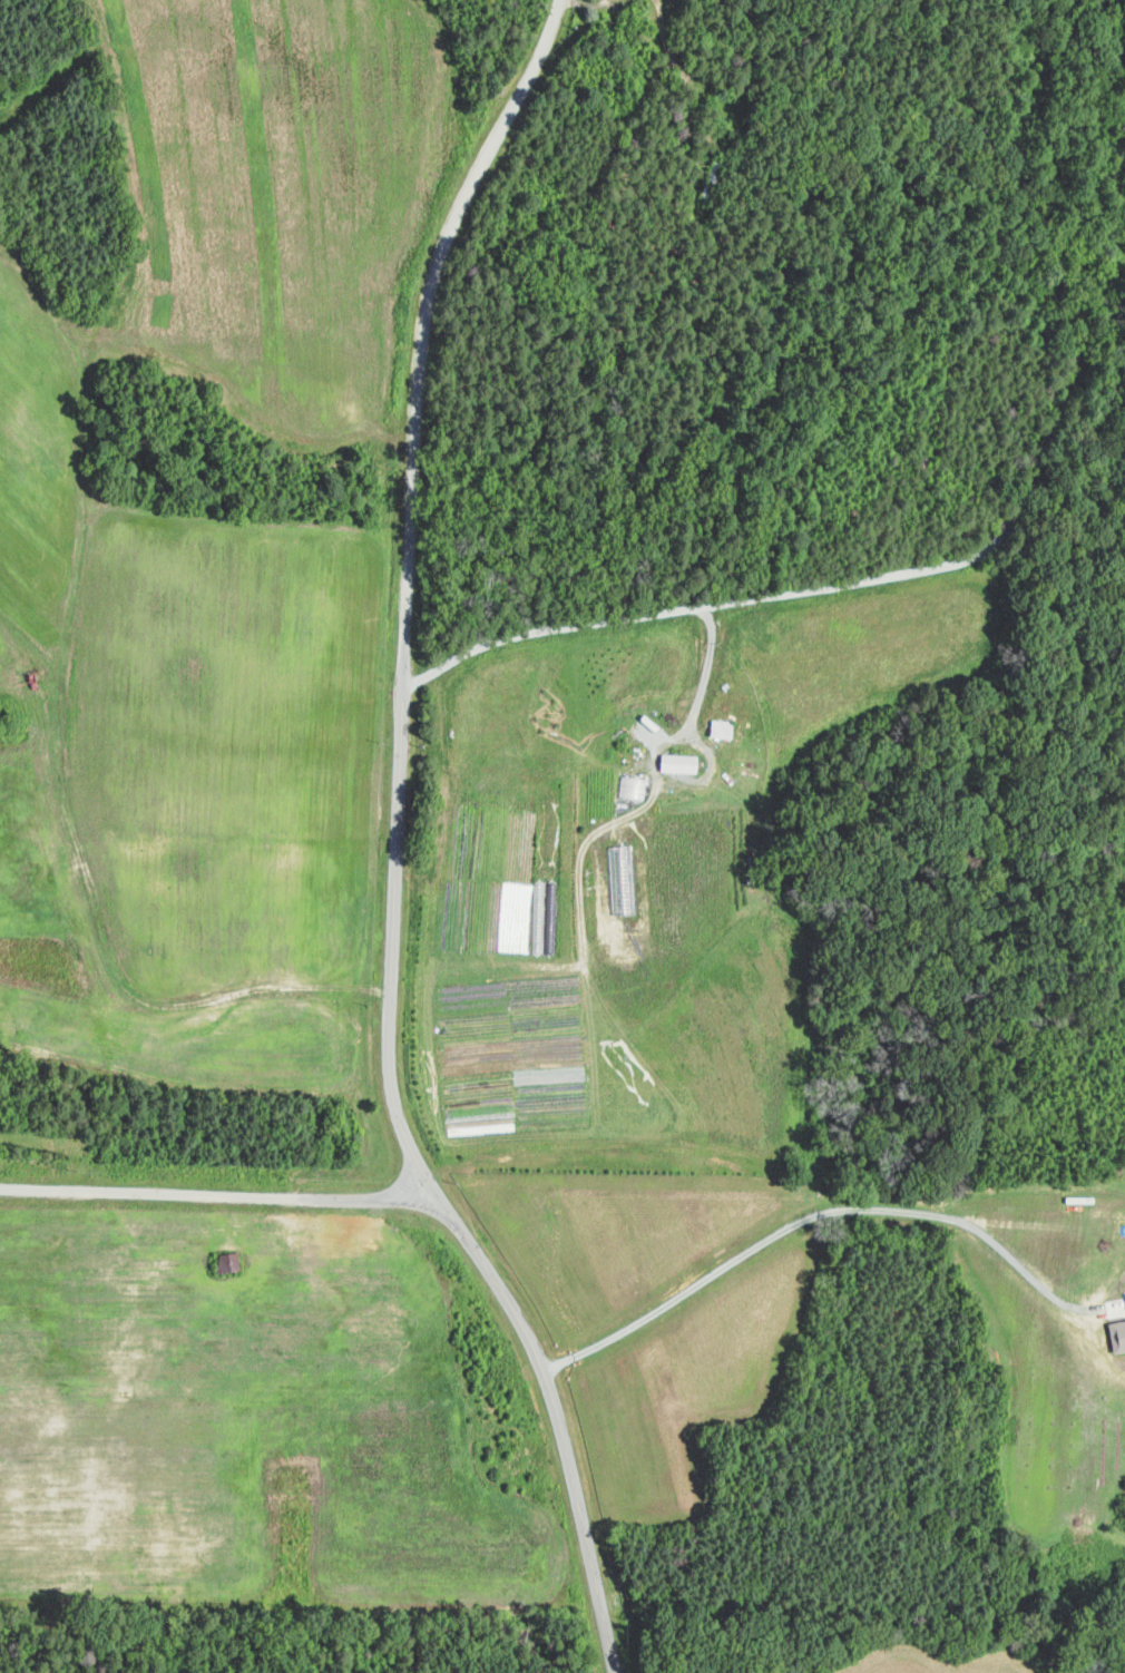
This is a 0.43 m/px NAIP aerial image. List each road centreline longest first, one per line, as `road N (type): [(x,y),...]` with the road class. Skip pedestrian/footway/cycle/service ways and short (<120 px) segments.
road 1 (residential): [(616,1672),(552,1391),(526,1328),(414,1155),(388,1068),(421,335),(438,253),(560,0)]

